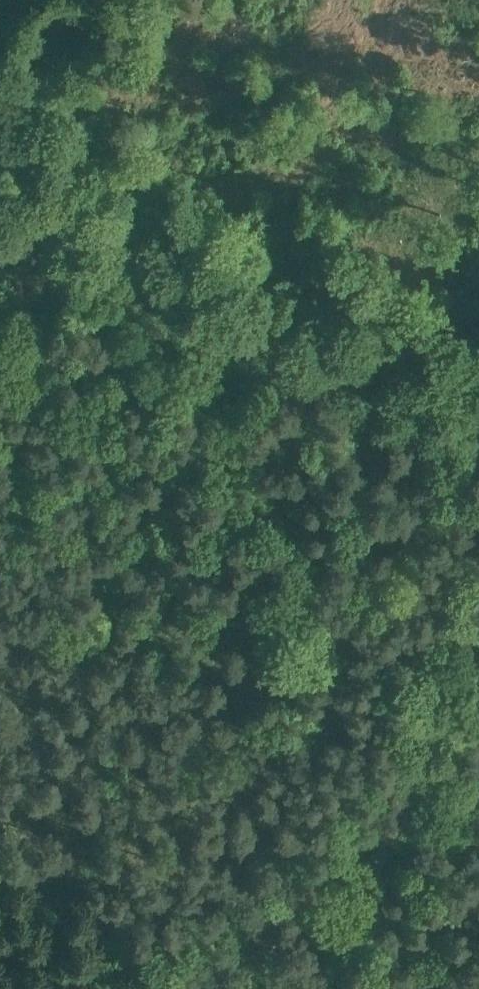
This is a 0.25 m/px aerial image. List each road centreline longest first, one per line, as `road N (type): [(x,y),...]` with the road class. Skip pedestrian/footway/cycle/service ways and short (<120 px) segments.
road 1 (track): [(478,423),(0,238)]
road 2 (track): [(297,988),(478,638)]

